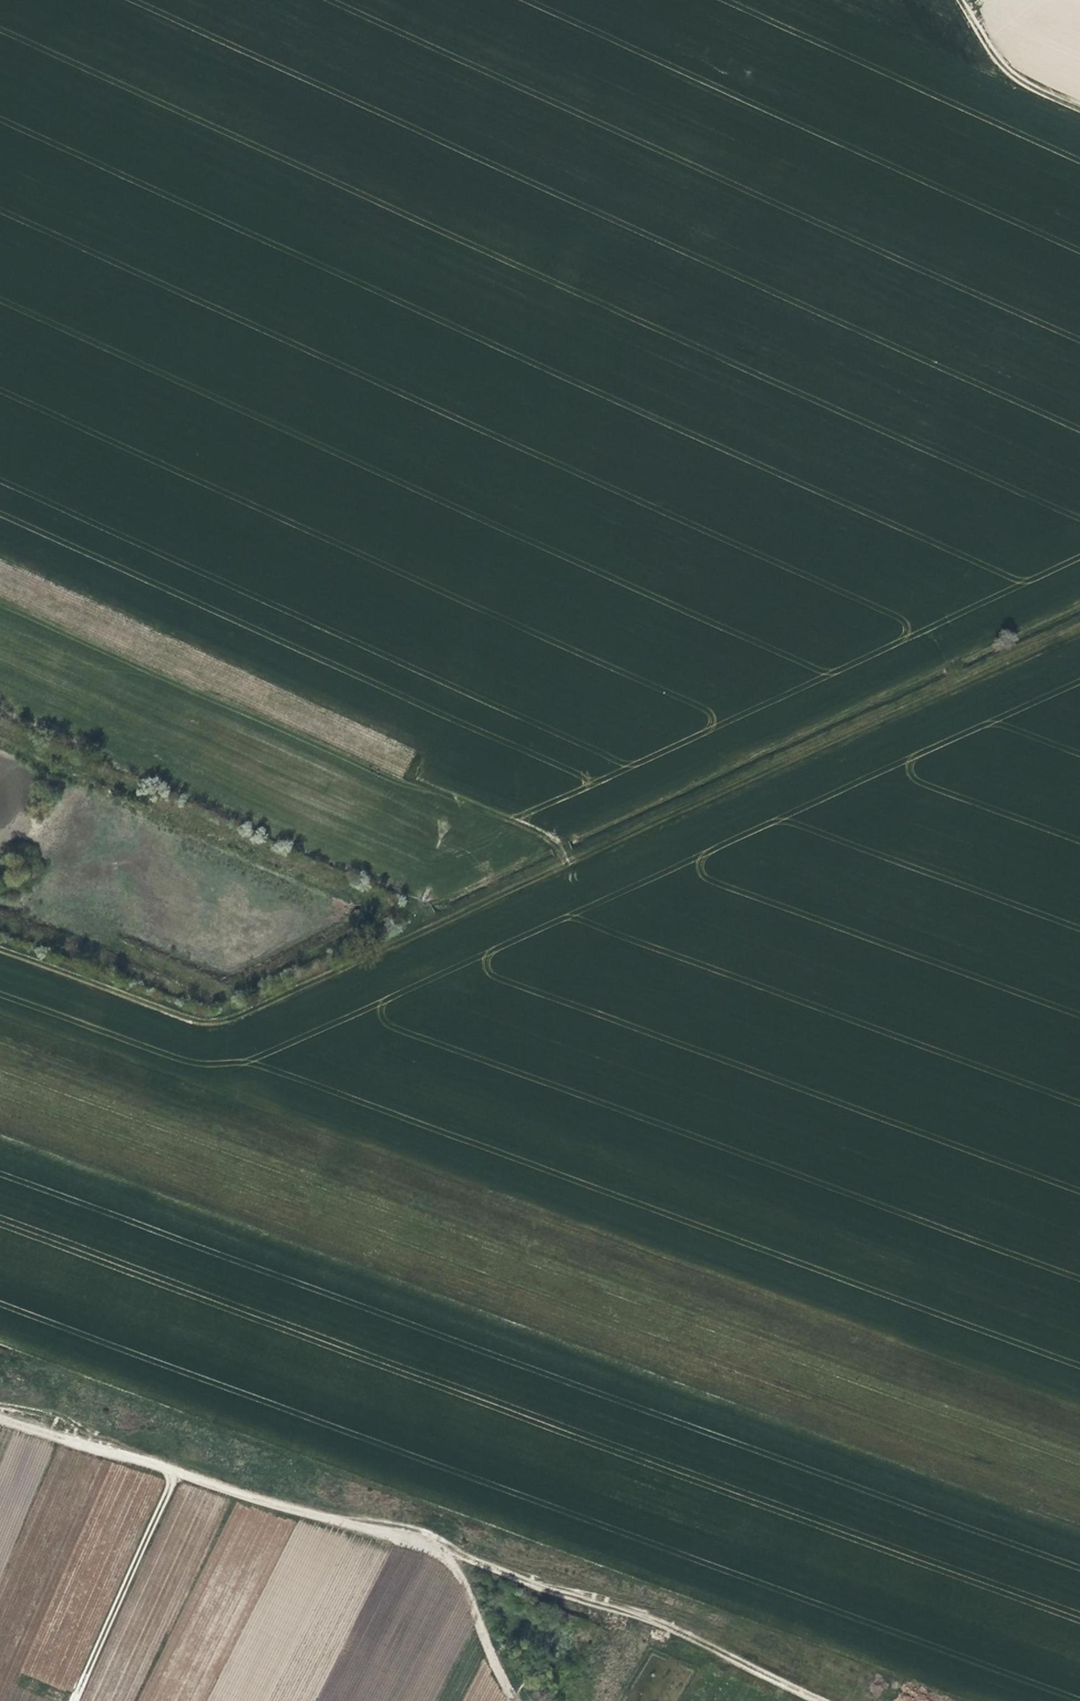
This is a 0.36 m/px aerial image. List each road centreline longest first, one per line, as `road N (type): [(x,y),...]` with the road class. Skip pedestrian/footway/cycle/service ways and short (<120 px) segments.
road 1 (track): [(1079,626),(218,1019),(195,1020),(0,948)]
road 2 (track): [(524,1700),(448,1554),(0,1418)]
road 3 (track): [(853,1700),(824,1686),(771,1635),(591,1563),(448,1554)]
road 4 (track): [(72,1700),(174,1470)]
road 5 (track): [(389,1536),(306,1700)]
road 6 (track): [(967,0),(1012,74),(1079,105)]

